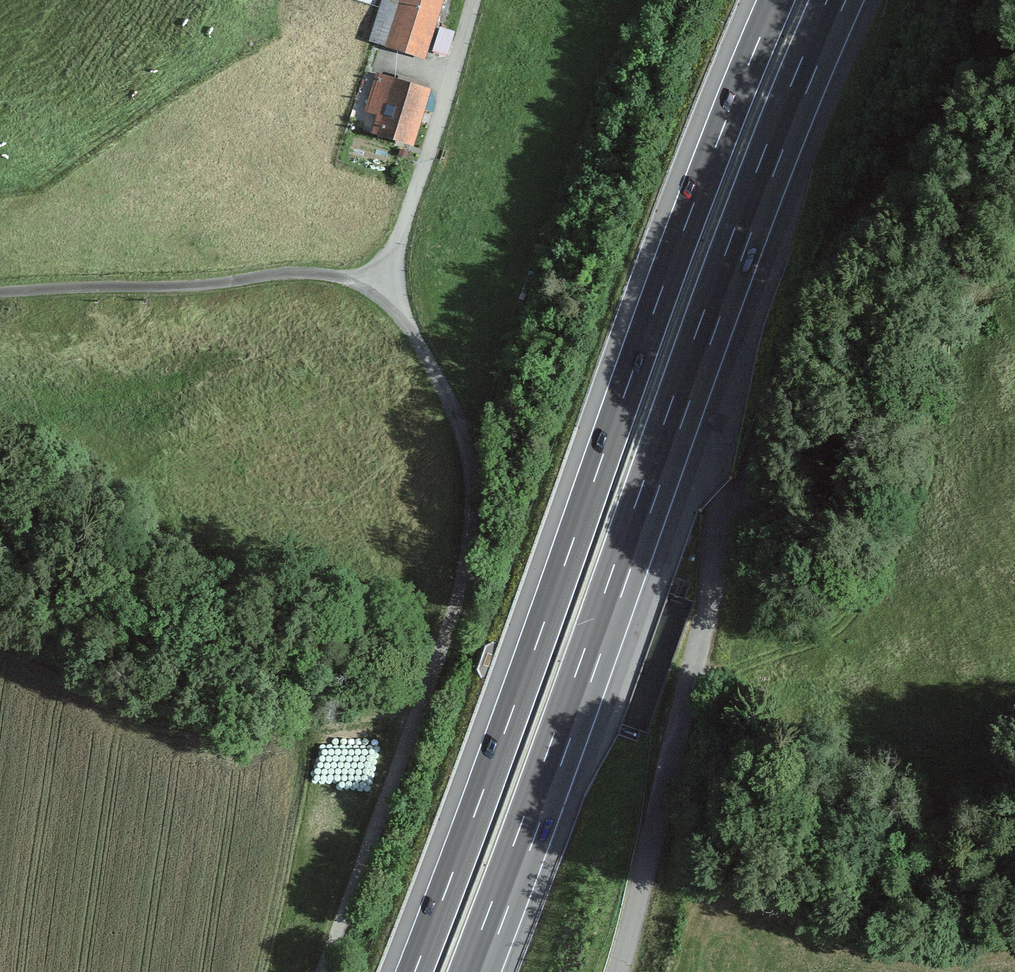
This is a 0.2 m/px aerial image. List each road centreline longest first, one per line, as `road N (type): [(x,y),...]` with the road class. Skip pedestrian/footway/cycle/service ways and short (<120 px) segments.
road 1 (motorway): [(476,971),(741,238),(837,0)]
road 2 (motorway): [(776,0),(658,301),(417,971)]
road 3 (unclassified): [(327,971),(458,621),(476,532),(474,438),(384,275)]
road 4 (track): [(738,514),(815,299),(952,135),(1007,0)]
road 5 (unclassified): [(621,971),(738,514)]
road 6 (unclassified): [(0,292),(384,275)]
road 7 (unclassified): [(384,275),(412,215),(477,0)]

